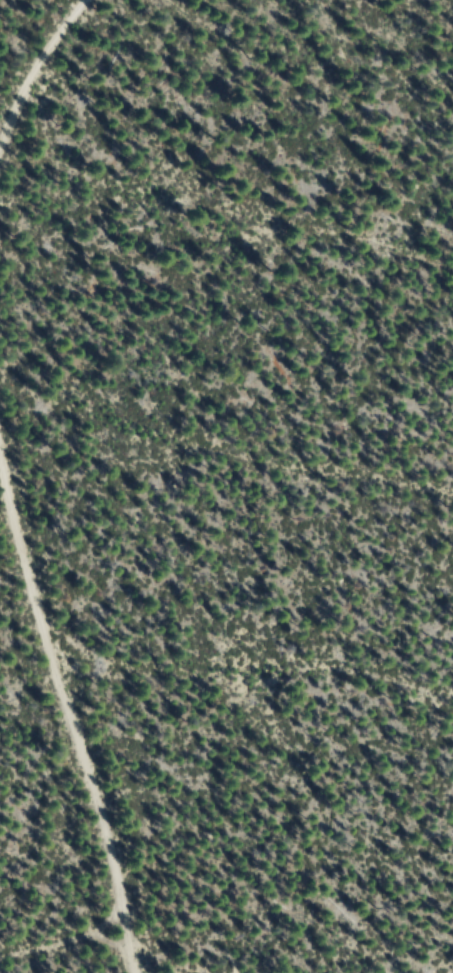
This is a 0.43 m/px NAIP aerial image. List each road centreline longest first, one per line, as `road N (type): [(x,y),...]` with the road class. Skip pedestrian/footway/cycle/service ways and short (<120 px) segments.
road 1 (track): [(0,475),(133,972)]
road 2 (track): [(0,140),(452,255)]
road 3 (track): [(0,404),(149,421),(452,492)]
road 4 (track): [(452,702),(57,668)]
road 5 (track): [(0,969),(118,928),(269,972)]
road 6 (track): [(81,0),(0,131)]

